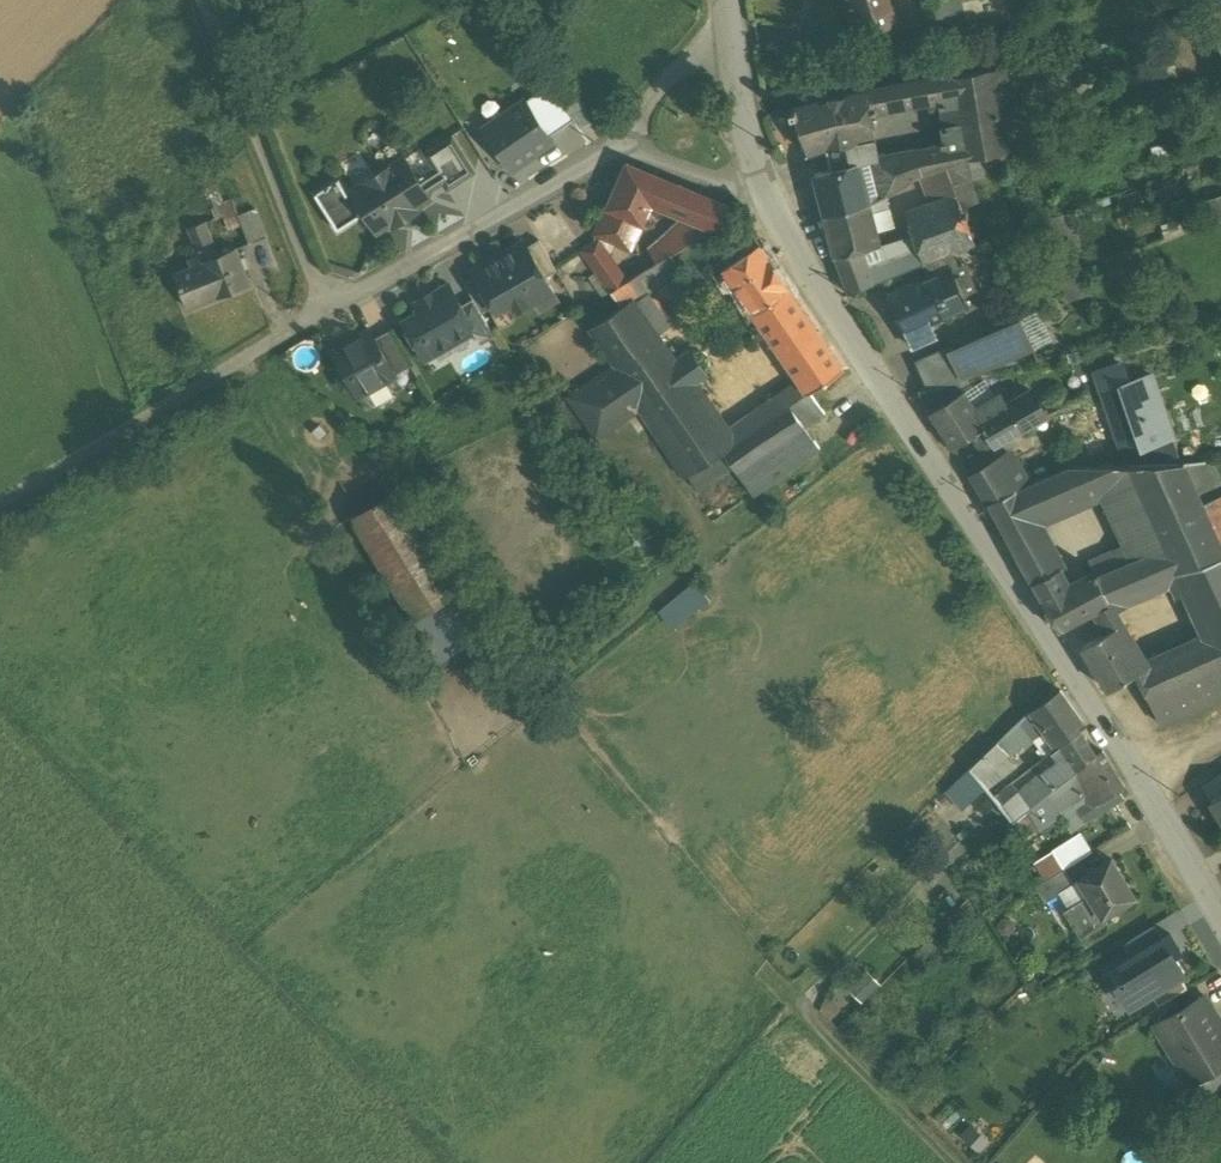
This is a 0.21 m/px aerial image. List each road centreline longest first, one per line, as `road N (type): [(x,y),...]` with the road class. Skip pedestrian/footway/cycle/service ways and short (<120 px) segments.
road 1 (residential): [(769,208),(1220,913)]
road 2 (residential): [(618,148),(234,367)]
road 3 (track): [(203,0),(328,315)]
road 4 (track): [(234,367),(0,505)]
road 5 (track): [(953,1162),(767,971)]
road 6 (residential): [(729,13),(742,118),(769,208)]
road 7 (residential): [(729,13),(618,148)]
road 8 (residential): [(769,208),(618,148)]

